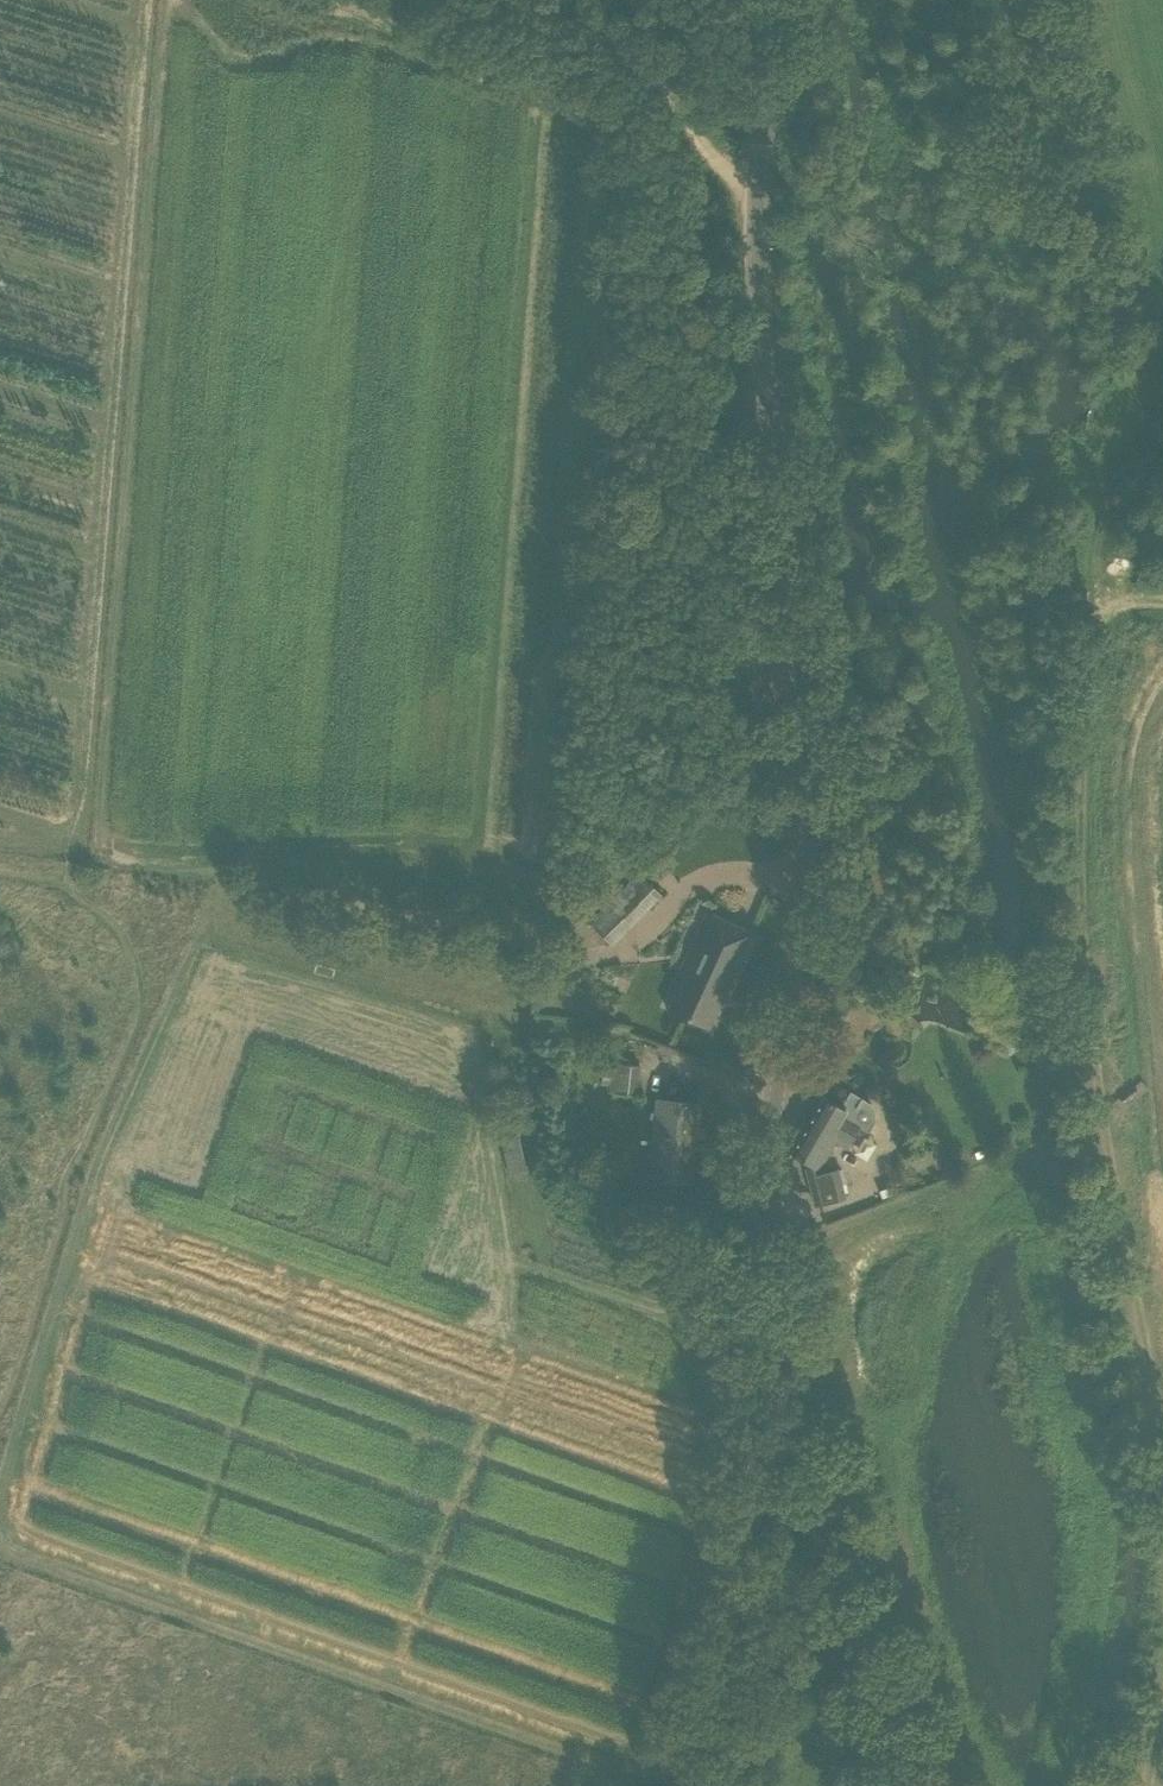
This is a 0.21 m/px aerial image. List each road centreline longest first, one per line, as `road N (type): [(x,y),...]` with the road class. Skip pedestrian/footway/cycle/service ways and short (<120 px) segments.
road 1 (unclassified): [(915,1785),(805,1475),(772,1324),(769,1163),(812,875),(811,763),(765,372),(756,194),(765,0)]
road 2 (track): [(805,1475),(755,1520),(696,1739),(645,1778),(0,1542)]
road 3 (track): [(1162,1435),(1115,1187),(1084,966),(1081,817),(1093,596)]
road 4 (track): [(756,194),(615,44),(576,25),(439,0)]
road 5 (track): [(1093,596),(1116,447),(1145,375),(1162,363)]
road 6 (track): [(875,1674),(850,1690),(836,1720),(824,1785)]

